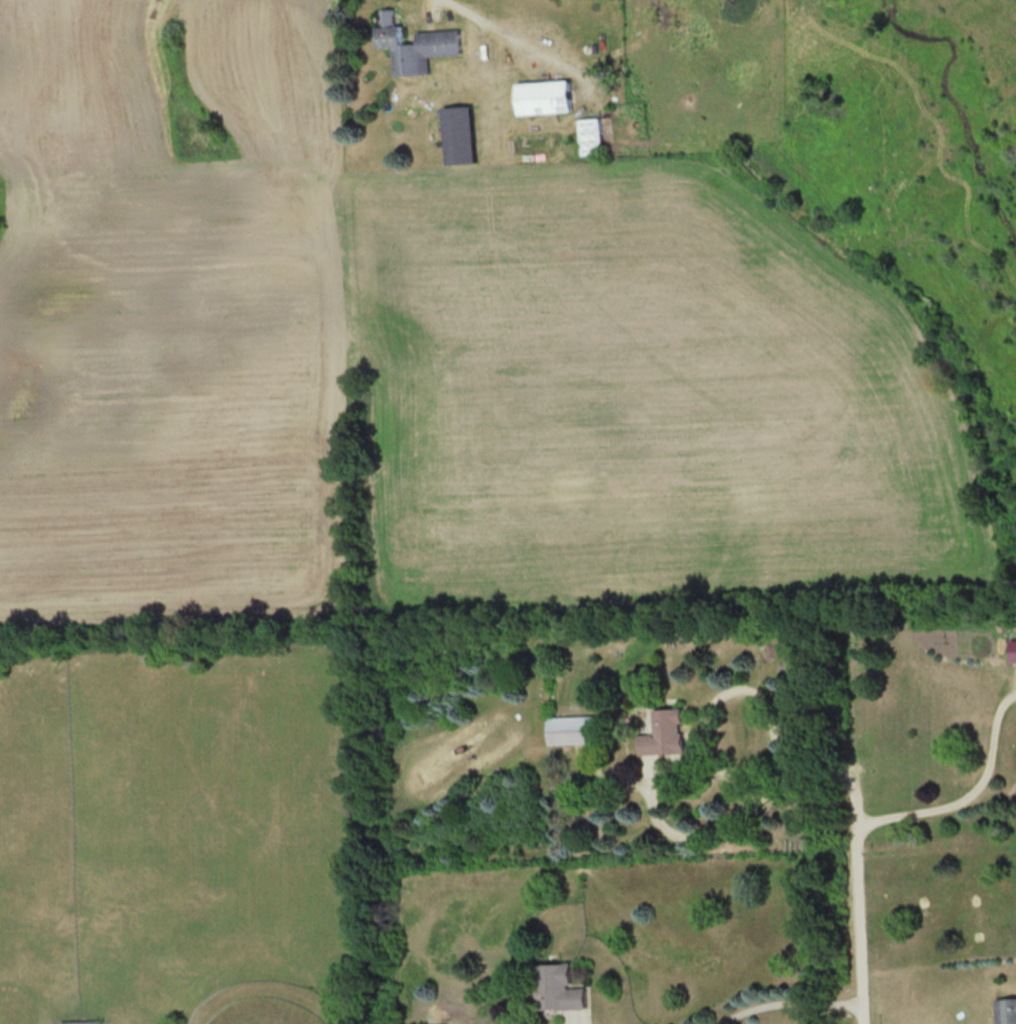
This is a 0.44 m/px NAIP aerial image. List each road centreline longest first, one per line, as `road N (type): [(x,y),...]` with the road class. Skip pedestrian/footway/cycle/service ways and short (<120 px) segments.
road 1 (residential): [(870,1023),(853,776)]

